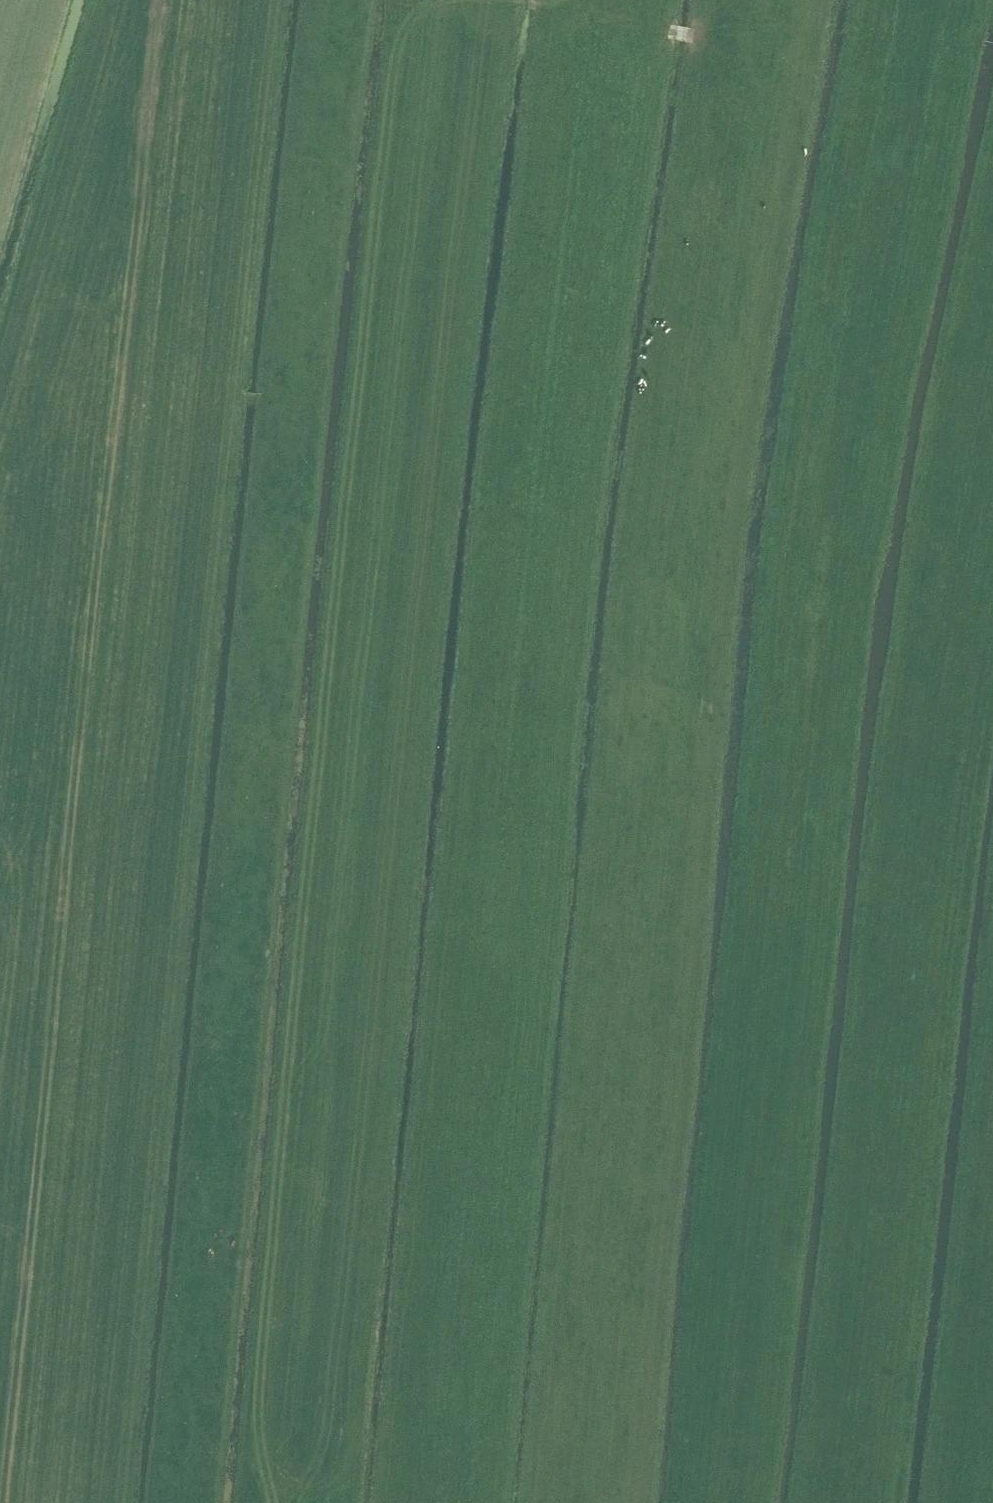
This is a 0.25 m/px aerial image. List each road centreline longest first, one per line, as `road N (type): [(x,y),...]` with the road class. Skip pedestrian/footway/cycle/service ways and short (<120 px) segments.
road 1 (track): [(0,1492),(105,474),(170,0)]

